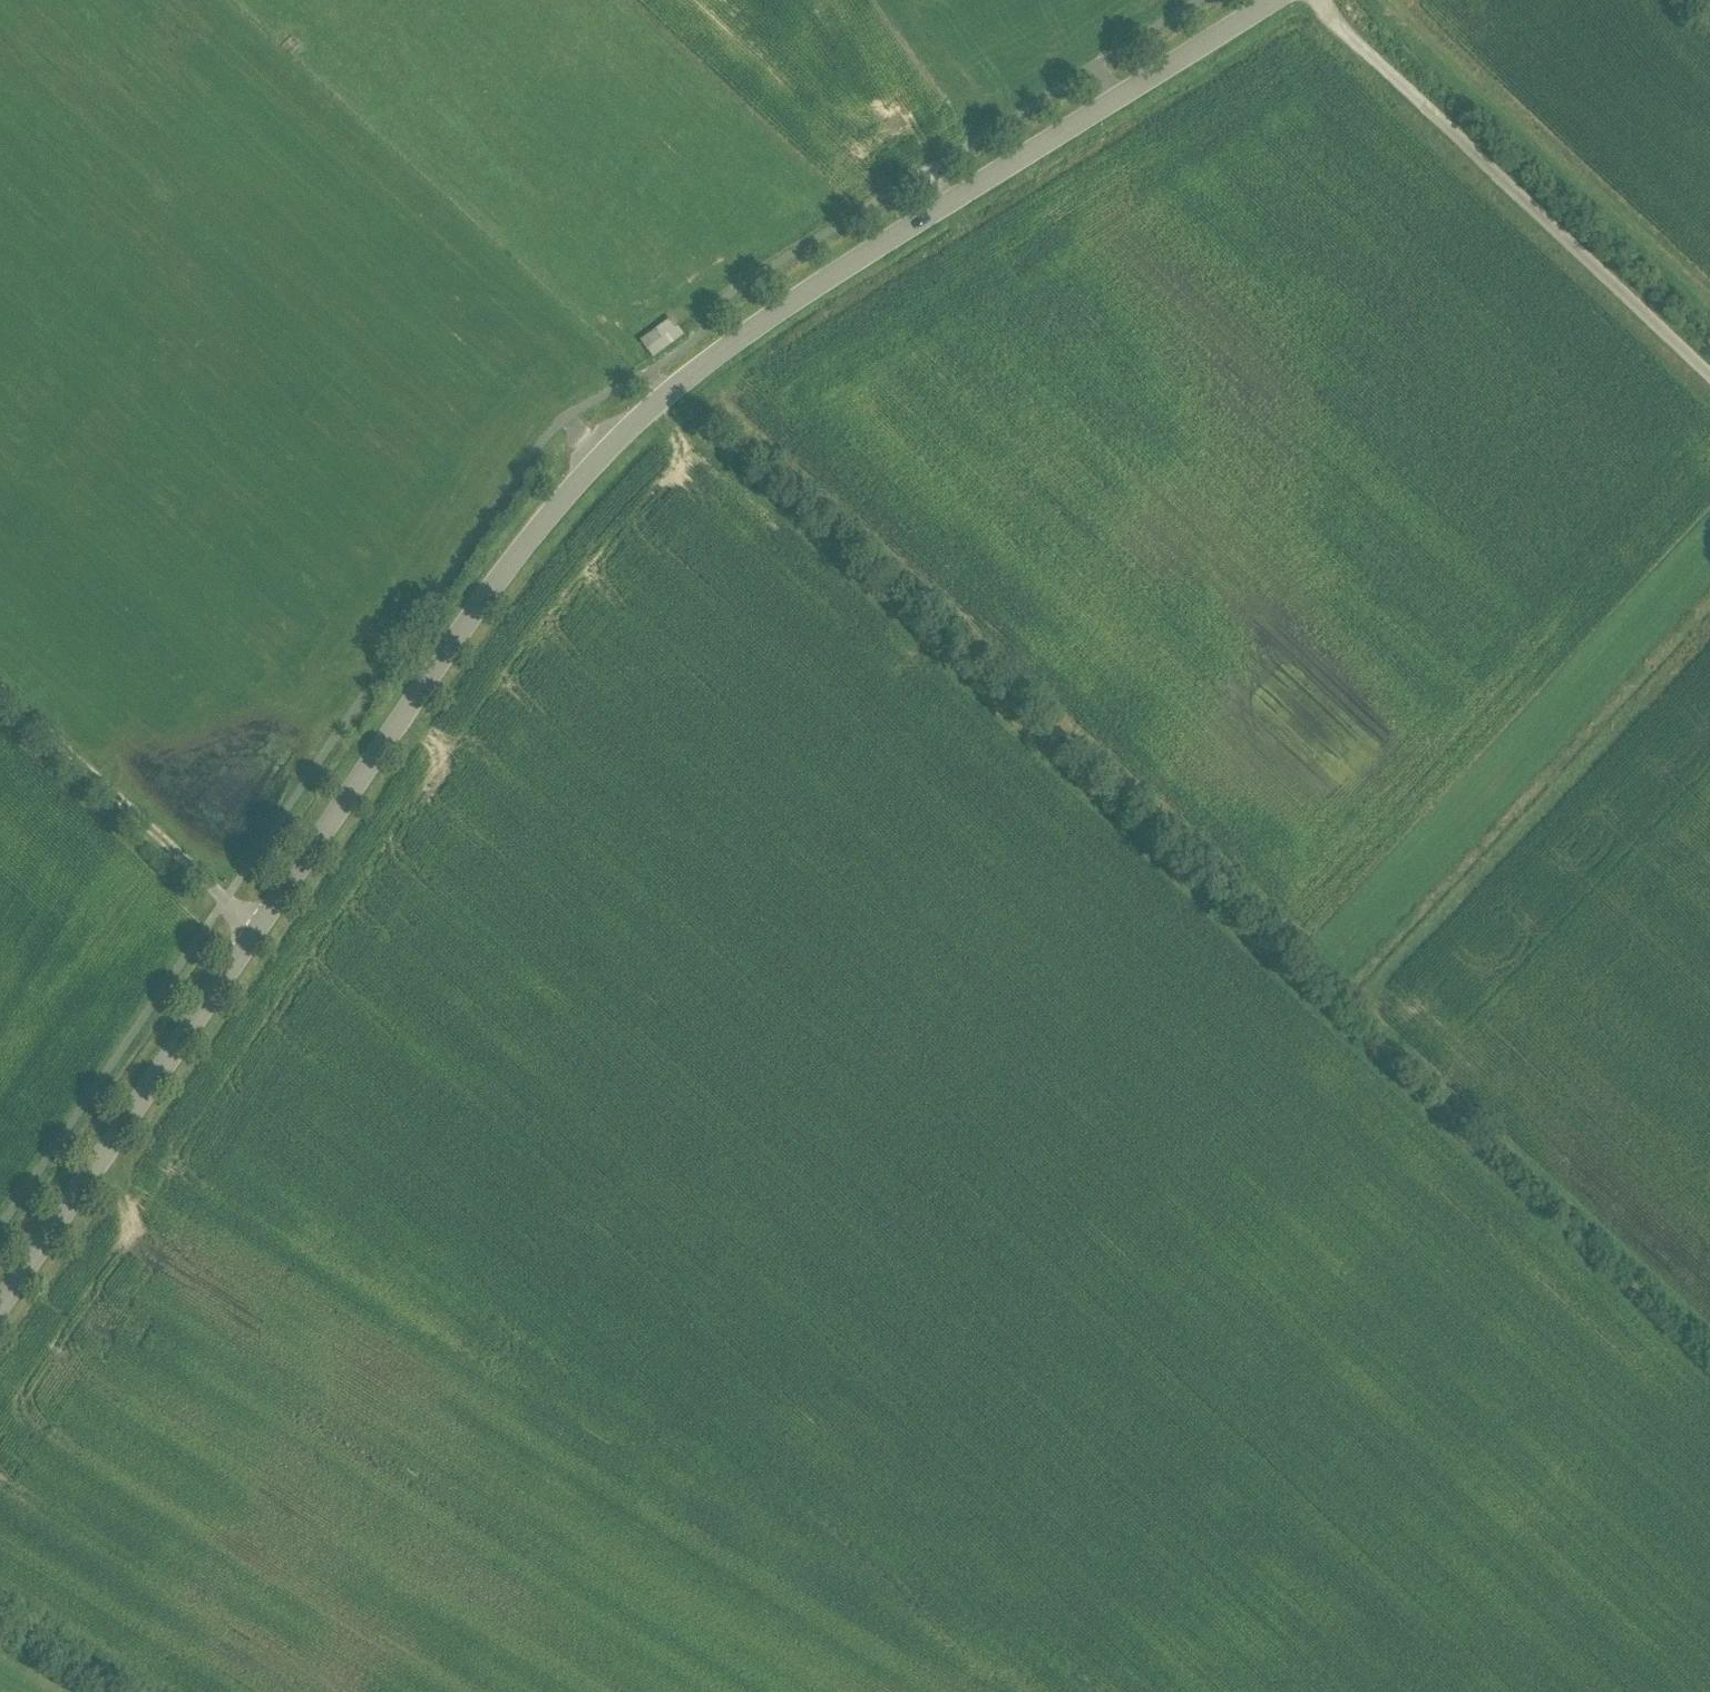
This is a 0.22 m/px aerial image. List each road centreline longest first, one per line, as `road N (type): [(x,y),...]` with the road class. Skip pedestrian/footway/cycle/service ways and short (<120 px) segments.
road 1 (tertiary): [(0,1308),(491,591),(601,458),(758,325),(1277,0)]
road 2 (track): [(1709,375),(1314,0)]
road 3 (track): [(258,929),(0,690)]

